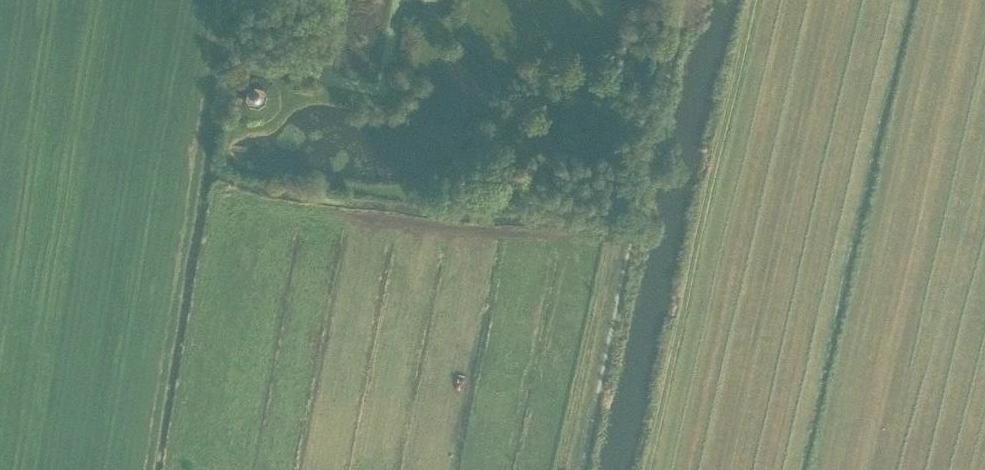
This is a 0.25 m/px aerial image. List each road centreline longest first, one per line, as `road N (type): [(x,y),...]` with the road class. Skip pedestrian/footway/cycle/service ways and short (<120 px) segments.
road 1 (track): [(753,0),(647,469)]

